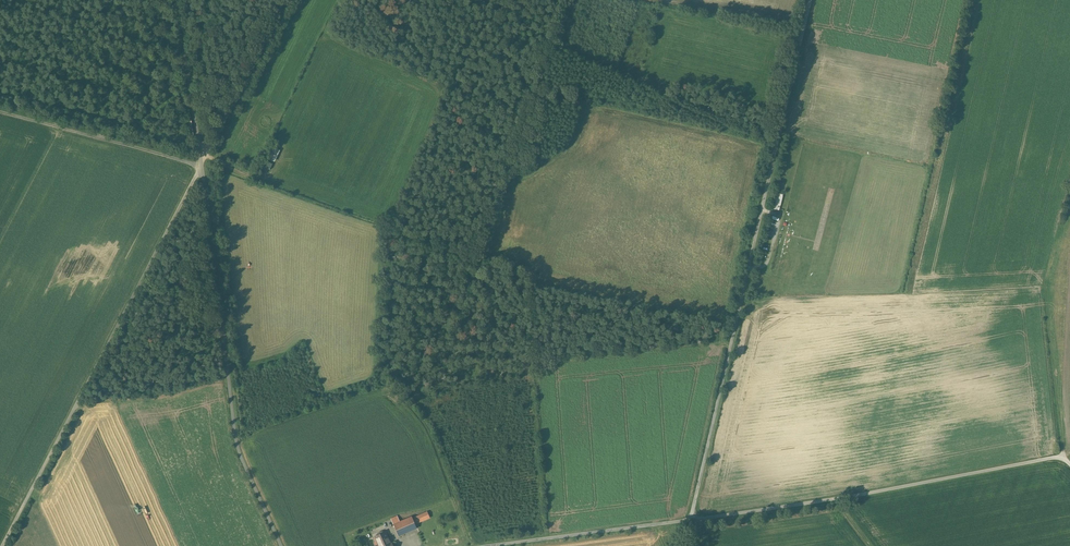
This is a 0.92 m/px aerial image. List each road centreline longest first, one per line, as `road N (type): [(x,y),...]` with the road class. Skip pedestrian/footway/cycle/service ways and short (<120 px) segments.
road 1 (unclassified): [(690,520),(810,0)]
road 2 (unclassified): [(201,168),(2,545)]
road 3 (unclassified): [(201,168),(236,441),(281,545)]
road 4 (unclassified): [(690,520),(1065,455)]
road 5 (track): [(1065,455),(1045,286),(1059,234)]
road 6 (track): [(0,110),(201,168)]
road 7 (unclassified): [(483,545),(690,520)]
road 8 (track): [(287,0),(201,168)]
road 9 (unclassified): [(177,0),(201,168)]
road 10 (track): [(197,137),(81,107)]

